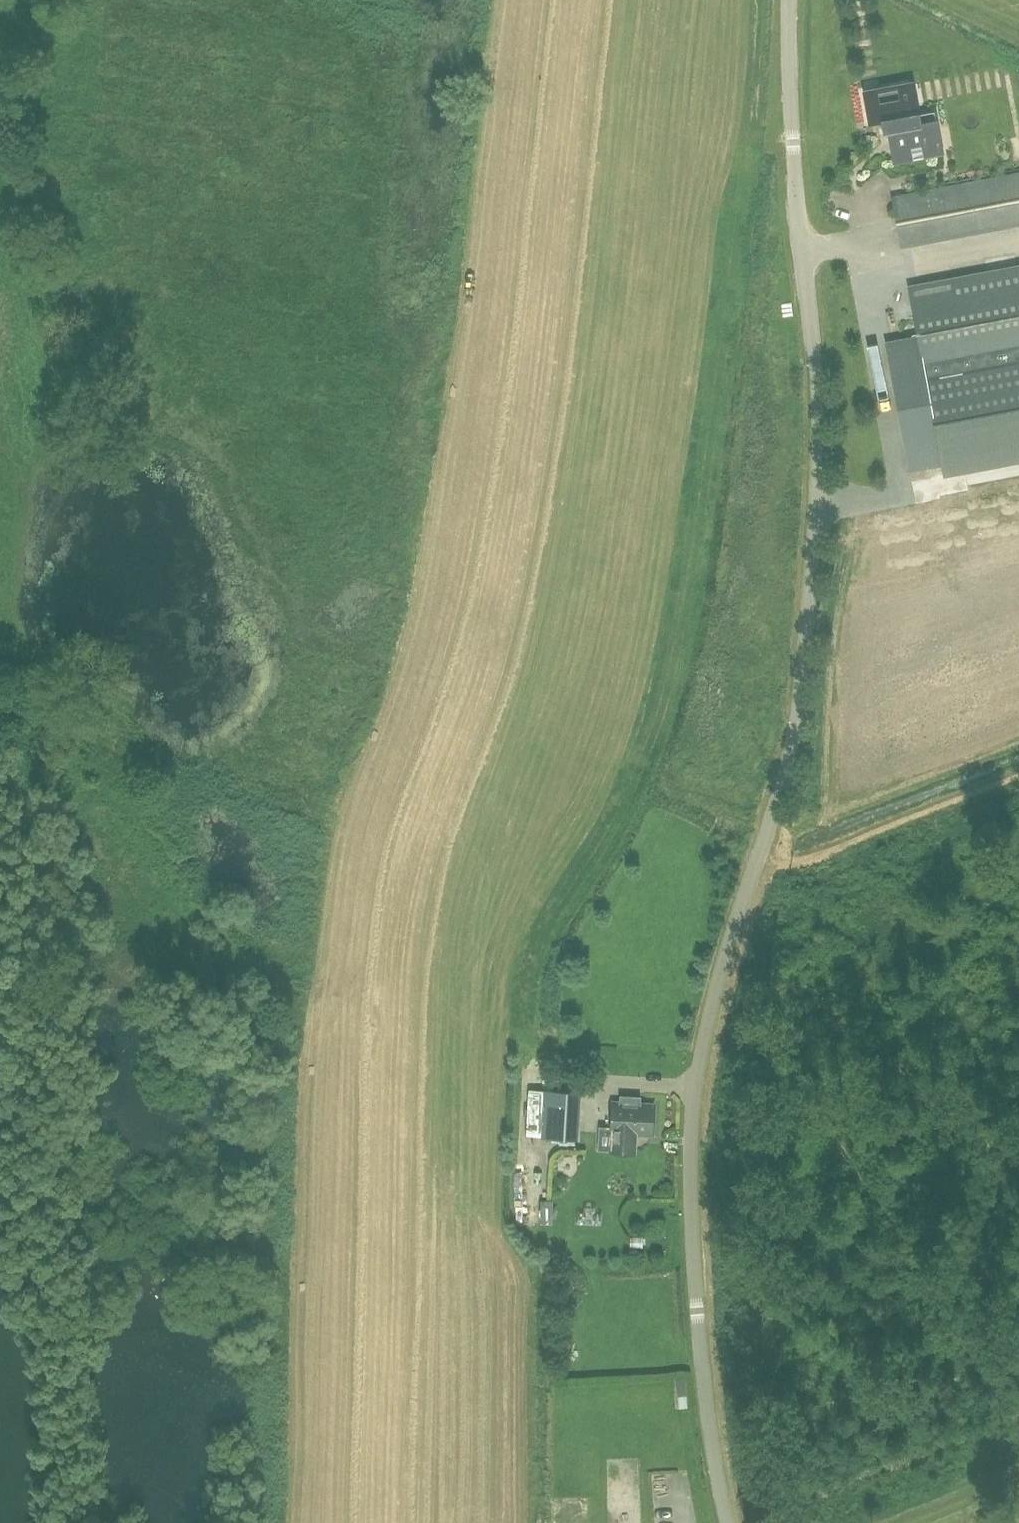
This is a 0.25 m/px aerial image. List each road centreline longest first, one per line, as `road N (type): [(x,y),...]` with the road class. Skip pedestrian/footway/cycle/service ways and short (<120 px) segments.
road 1 (unclassified): [(727,1522),(714,1475),(691,1155),(716,993),(790,746),(812,559),(815,373),(791,0)]

